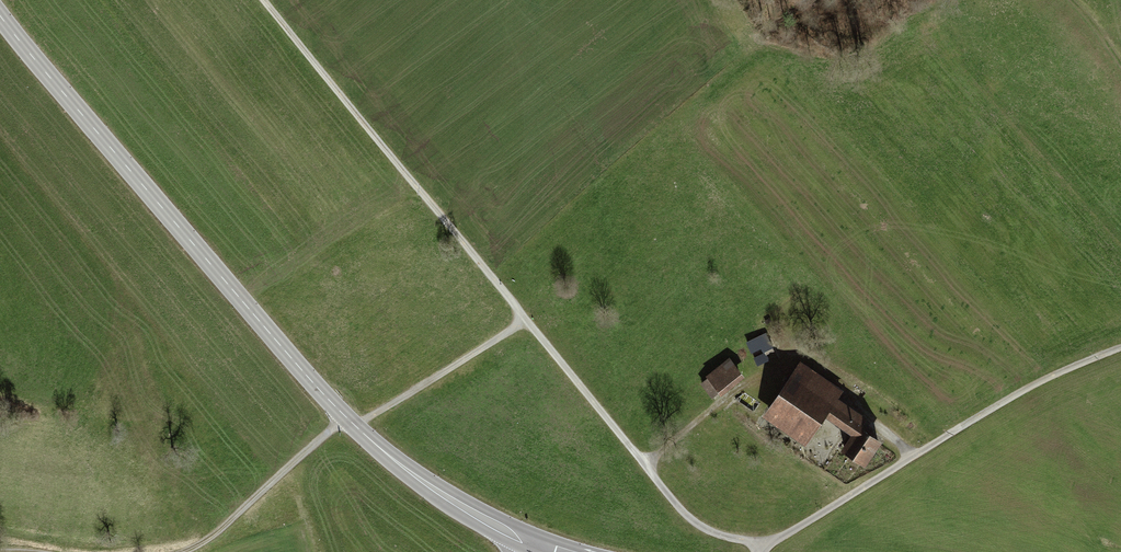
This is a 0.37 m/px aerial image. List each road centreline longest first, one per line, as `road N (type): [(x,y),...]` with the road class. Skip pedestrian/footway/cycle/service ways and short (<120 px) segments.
road 1 (tertiary): [(548,549),(424,483),(345,417),(0,16)]
road 2 (track): [(264,0),(527,322)]
road 3 (track): [(759,544),(1045,380),(1120,349)]
road 4 (track): [(527,322),(692,520),(759,544)]
road 5 (track): [(176,551),(225,525),(345,417)]
road 6 (track): [(527,322),(354,426)]

